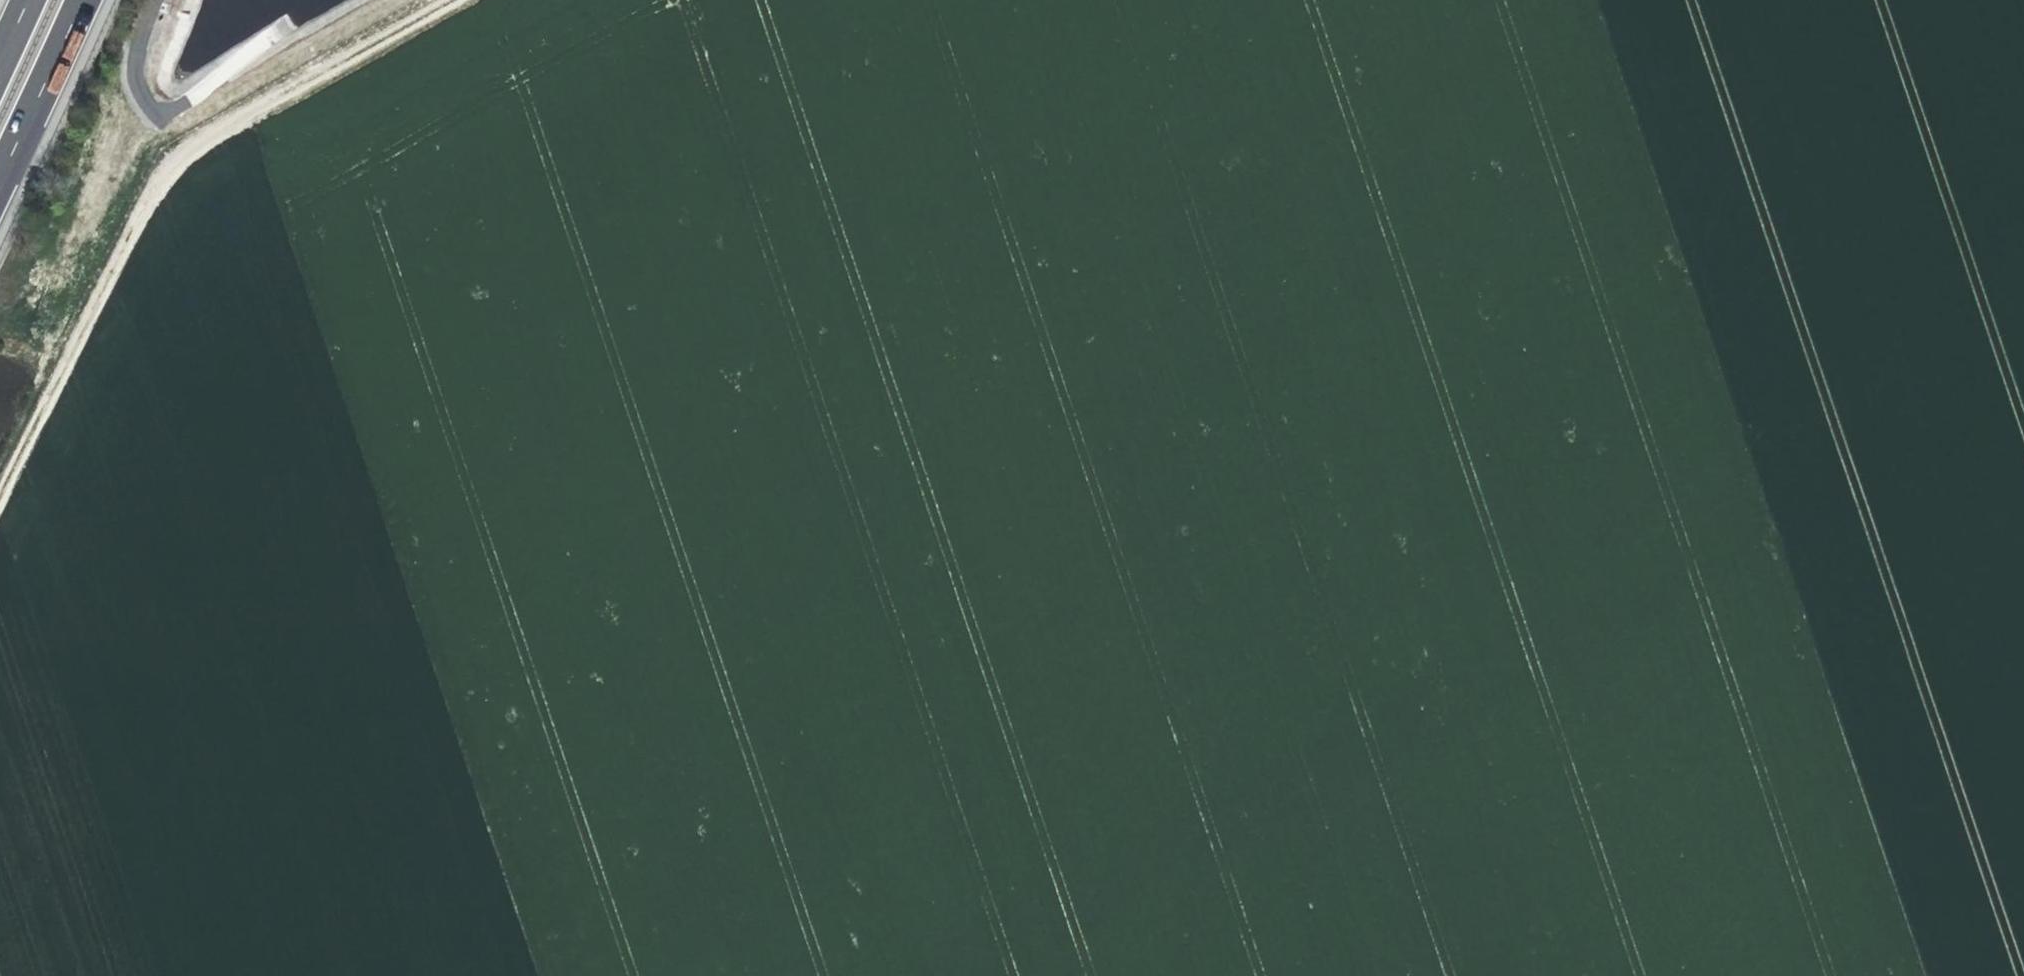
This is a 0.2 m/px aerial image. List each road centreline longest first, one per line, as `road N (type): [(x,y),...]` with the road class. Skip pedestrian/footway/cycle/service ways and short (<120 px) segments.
road 1 (track): [(976,975),(2023,389)]
road 2 (track): [(0,501),(172,155),(457,0)]
road 3 (motorway): [(0,185),(86,0)]

